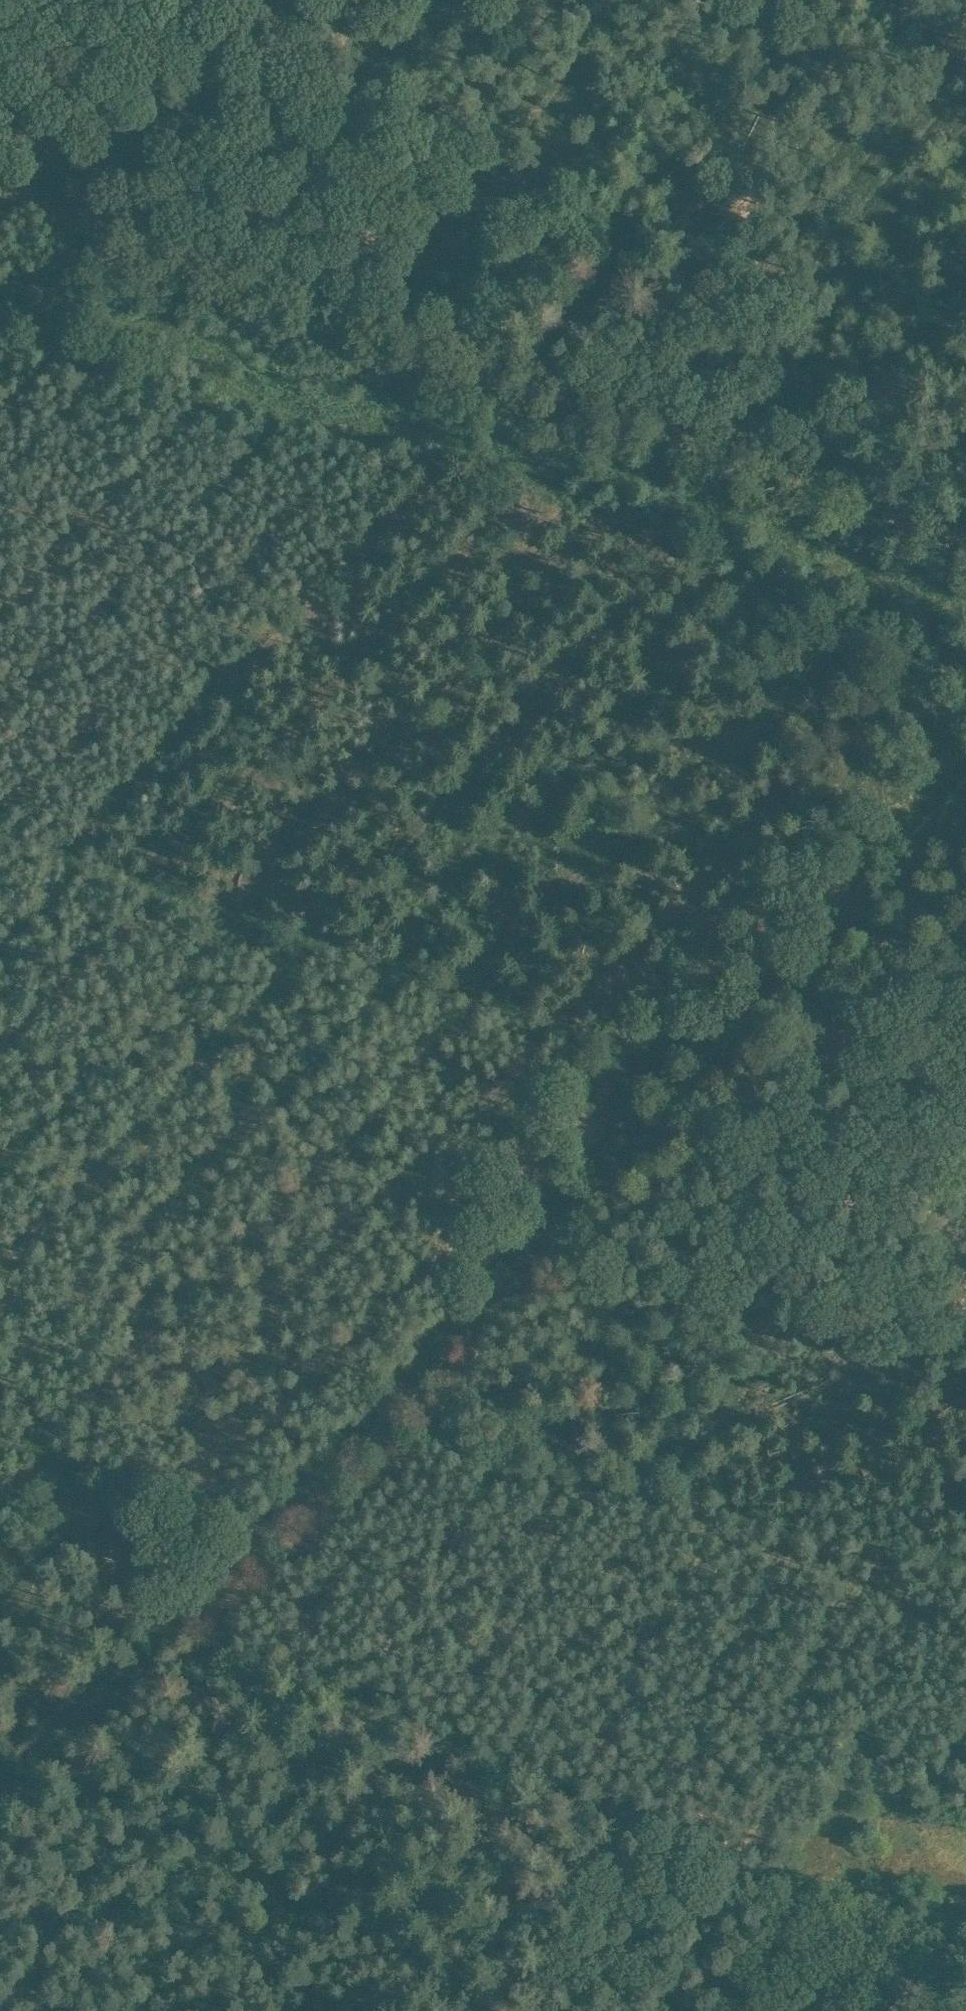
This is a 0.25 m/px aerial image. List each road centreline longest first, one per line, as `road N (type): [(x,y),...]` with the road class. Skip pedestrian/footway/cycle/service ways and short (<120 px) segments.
road 1 (track): [(965,540),(0,185)]
road 2 (track): [(0,477),(131,346),(199,258)]

